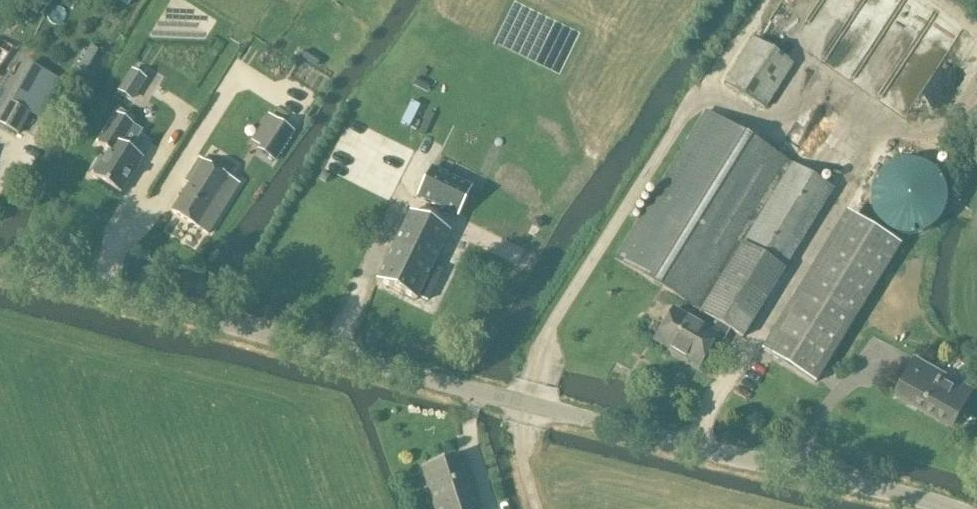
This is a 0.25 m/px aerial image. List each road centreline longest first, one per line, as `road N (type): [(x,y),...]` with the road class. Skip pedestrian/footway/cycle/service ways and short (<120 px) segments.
road 1 (unclassified): [(945,508),(0,268)]
road 2 (track): [(976,88),(941,130),(768,7),(715,71),(510,404)]

